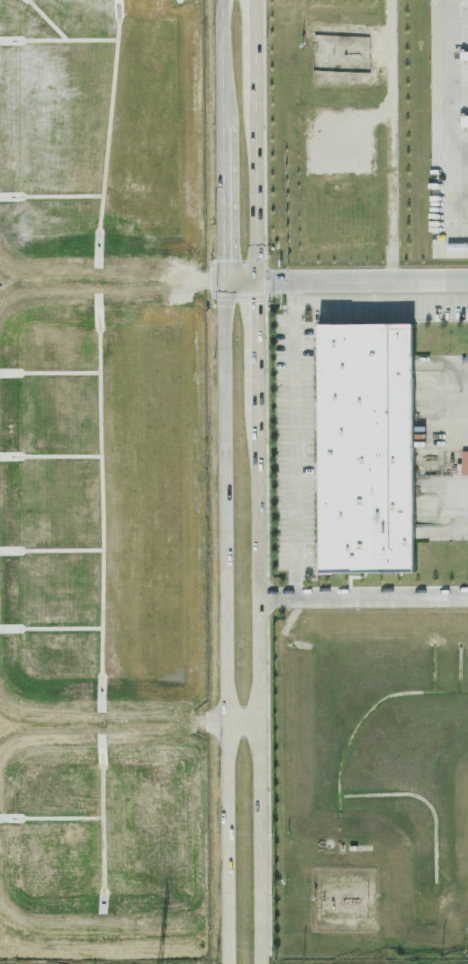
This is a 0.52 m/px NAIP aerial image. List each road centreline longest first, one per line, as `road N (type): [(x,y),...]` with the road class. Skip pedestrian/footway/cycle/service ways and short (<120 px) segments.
road 1 (secondary): [(221,0),(229,963)]
road 2 (secondary): [(261,963),(254,0)]

